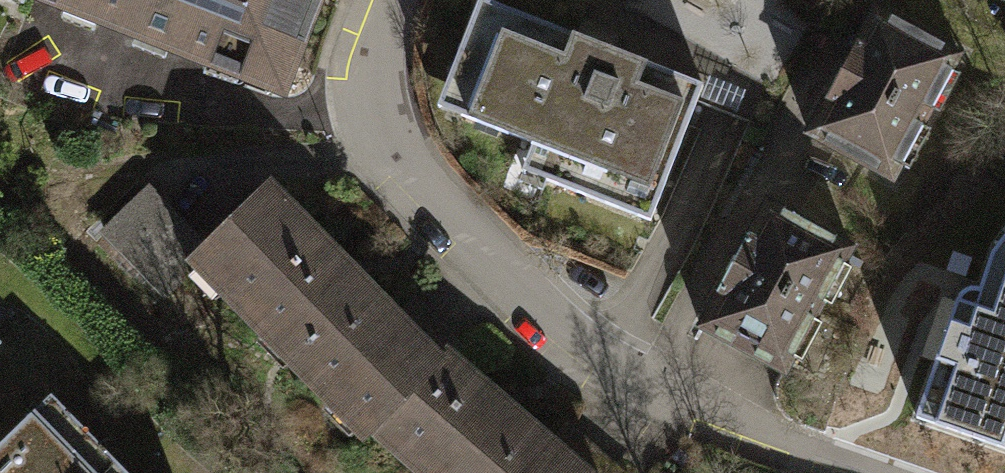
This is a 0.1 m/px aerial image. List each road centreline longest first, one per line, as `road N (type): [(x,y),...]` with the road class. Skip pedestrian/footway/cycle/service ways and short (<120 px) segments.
road 1 (residential): [(879,472),(652,389),(554,334),(399,184),(375,143),(362,103),(366,57),(389,0)]

